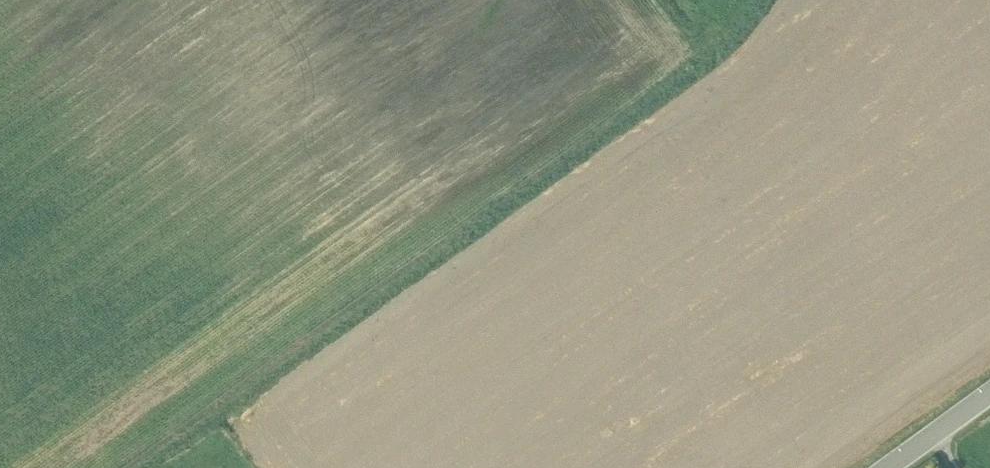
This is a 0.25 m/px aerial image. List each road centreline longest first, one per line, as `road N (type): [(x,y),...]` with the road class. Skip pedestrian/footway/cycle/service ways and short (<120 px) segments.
road 1 (unclassified): [(888,467),(989,393)]

